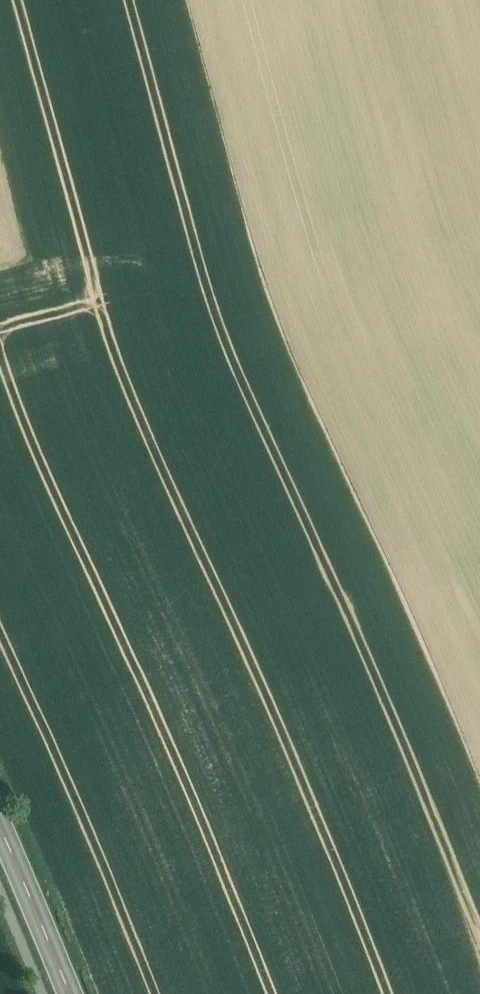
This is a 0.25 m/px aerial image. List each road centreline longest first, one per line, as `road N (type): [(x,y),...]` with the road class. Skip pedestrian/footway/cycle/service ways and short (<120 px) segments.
road 1 (secondary): [(73,993),(0,817)]

